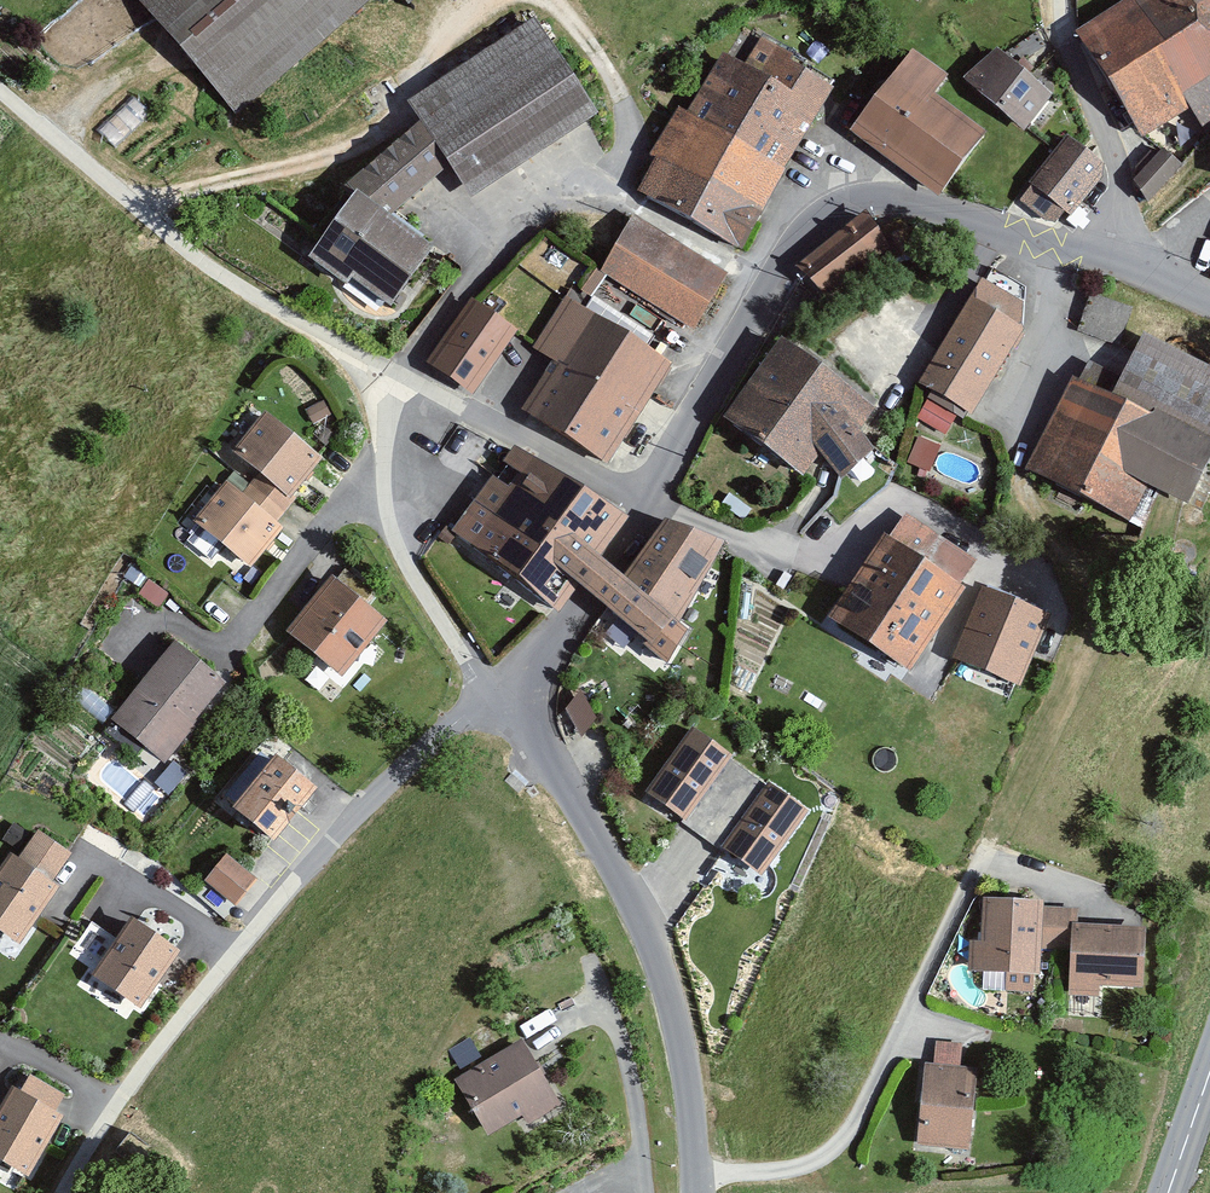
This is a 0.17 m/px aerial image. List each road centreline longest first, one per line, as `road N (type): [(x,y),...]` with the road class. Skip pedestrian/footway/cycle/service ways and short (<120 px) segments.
road 1 (residential): [(492,695),(369,794),(292,874),(117,1092),(62,1192)]
road 2 (residential): [(690,1171),(685,1086),(660,975),(605,855),(492,695)]
road 3 (residential): [(984,844),(847,1126),(812,1158),(690,1171)]
road 4 (residential): [(396,371),(472,265),(533,207),(606,197),(660,217),(771,285)]
road 5 (residential): [(1044,589),(893,496),(826,555),(776,538),(748,541),(641,502)]
road 6 (residential): [(116,644),(165,618),(218,654),(383,452)]
road 7 (residential): [(771,285),(805,230),(850,199),(935,207),(1035,239)]
road 8 (residential): [(396,371),(641,502)]
road 9 (residential): [(1054,0),(1062,50),(1115,164),(1113,263)]
road 10 (residential): [(492,695),(408,570),(382,503),(383,452)]
road 11 (residential): [(641,502),(771,285)]
road 12 (residential): [(492,695),(545,652),(632,531),(641,502)]
road 13 (residential): [(1035,239),(1046,339),(1012,410),(1014,458)]
road 14 (secondary): [(1209,1057),(1162,1192)]

